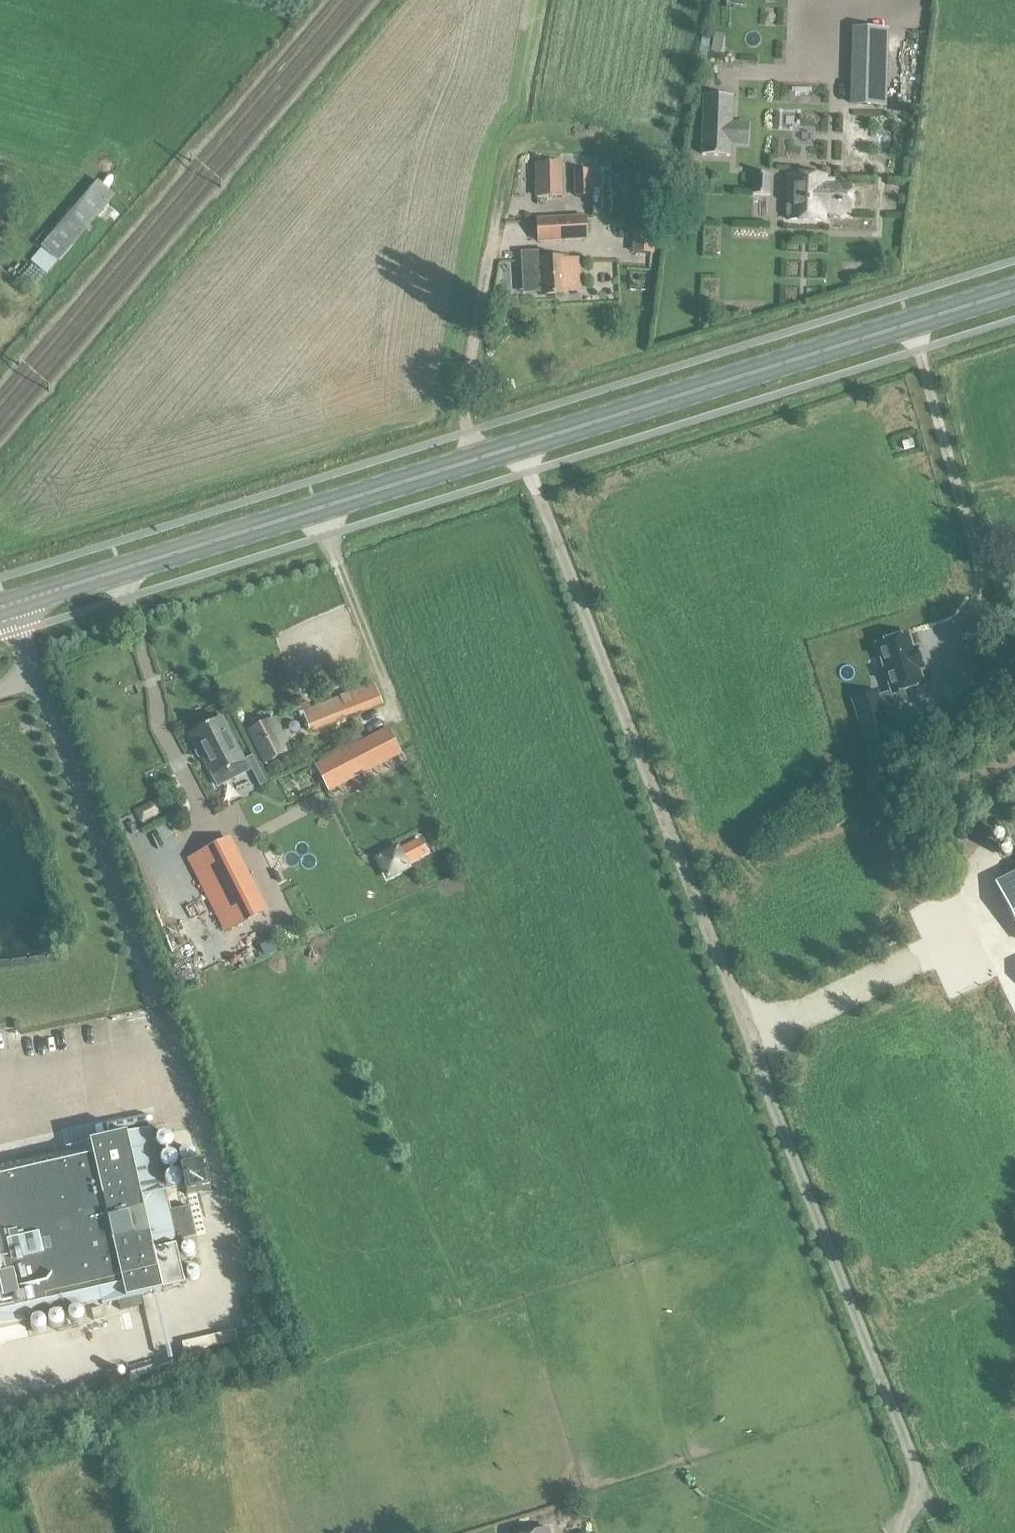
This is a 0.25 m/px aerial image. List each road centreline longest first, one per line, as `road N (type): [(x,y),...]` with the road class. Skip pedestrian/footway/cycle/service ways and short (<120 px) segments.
road 1 (primary): [(1014,292),(11,607)]

